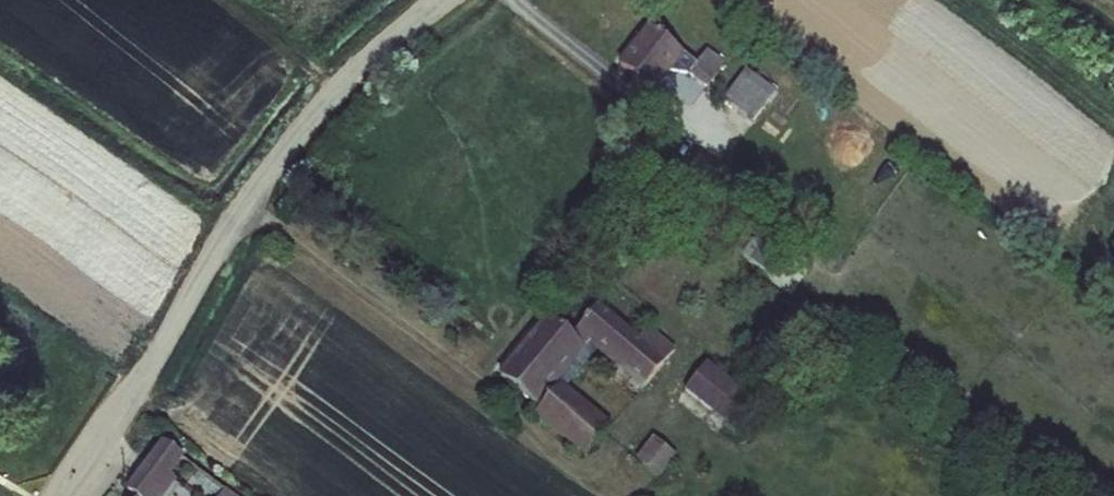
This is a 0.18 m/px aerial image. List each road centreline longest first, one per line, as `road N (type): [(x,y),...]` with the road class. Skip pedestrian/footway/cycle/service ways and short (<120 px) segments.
road 1 (tertiary): [(435,0),(311,116),(51,495)]

